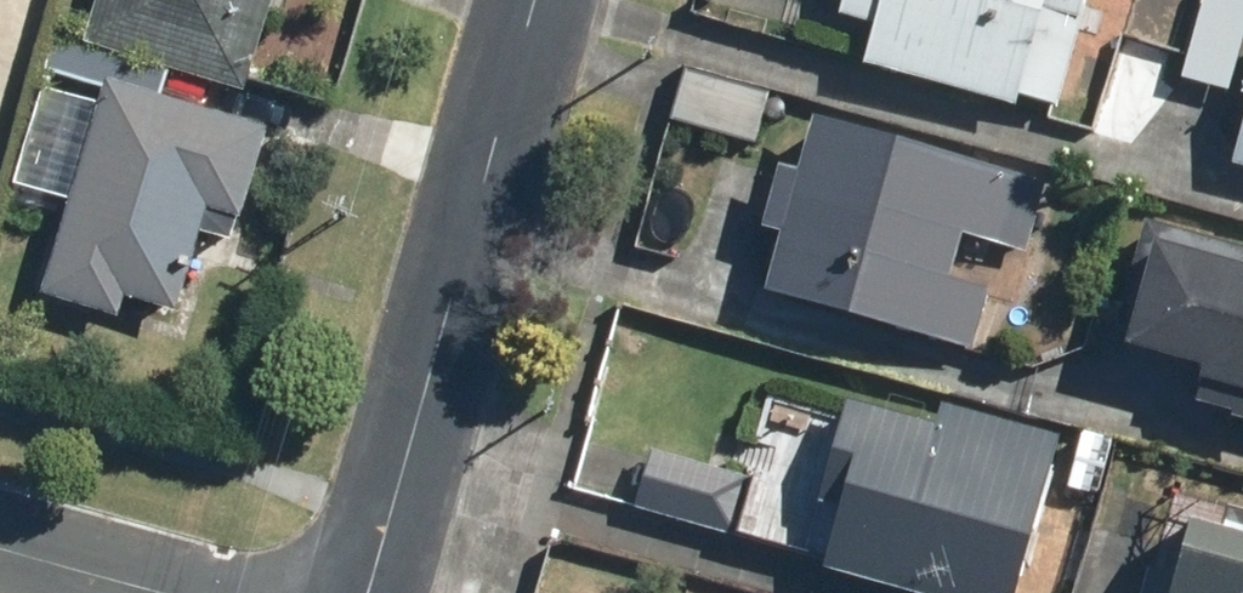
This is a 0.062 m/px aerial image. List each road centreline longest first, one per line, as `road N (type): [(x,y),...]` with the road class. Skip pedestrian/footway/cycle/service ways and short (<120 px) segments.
road 1 (residential): [(370,592),(536,0)]
road 2 (residential): [(151,592),(0,550)]

